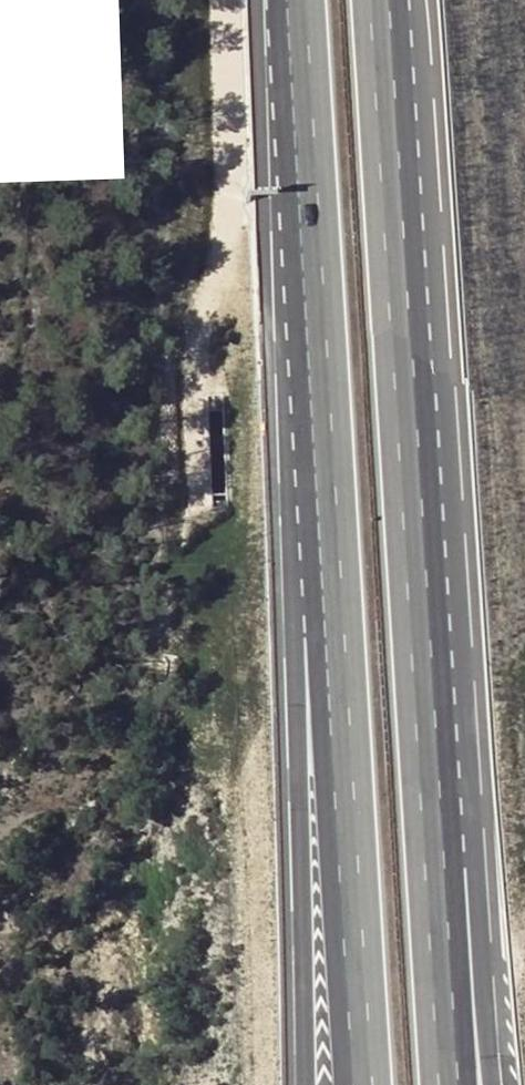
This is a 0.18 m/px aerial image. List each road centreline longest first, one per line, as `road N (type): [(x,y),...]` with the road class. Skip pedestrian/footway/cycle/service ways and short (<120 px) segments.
road 1 (motorway): [(302,283),(360,1084)]
road 2 (motorway): [(302,283),(291,580),(303,1084)]
road 3 (motorway): [(400,592),(369,0)]
road 4 (motorway): [(487,1084),(461,825),(400,592)]
road 5 (motorway): [(437,1084),(400,592)]
road 6 (motorway): [(287,0),(302,283)]

